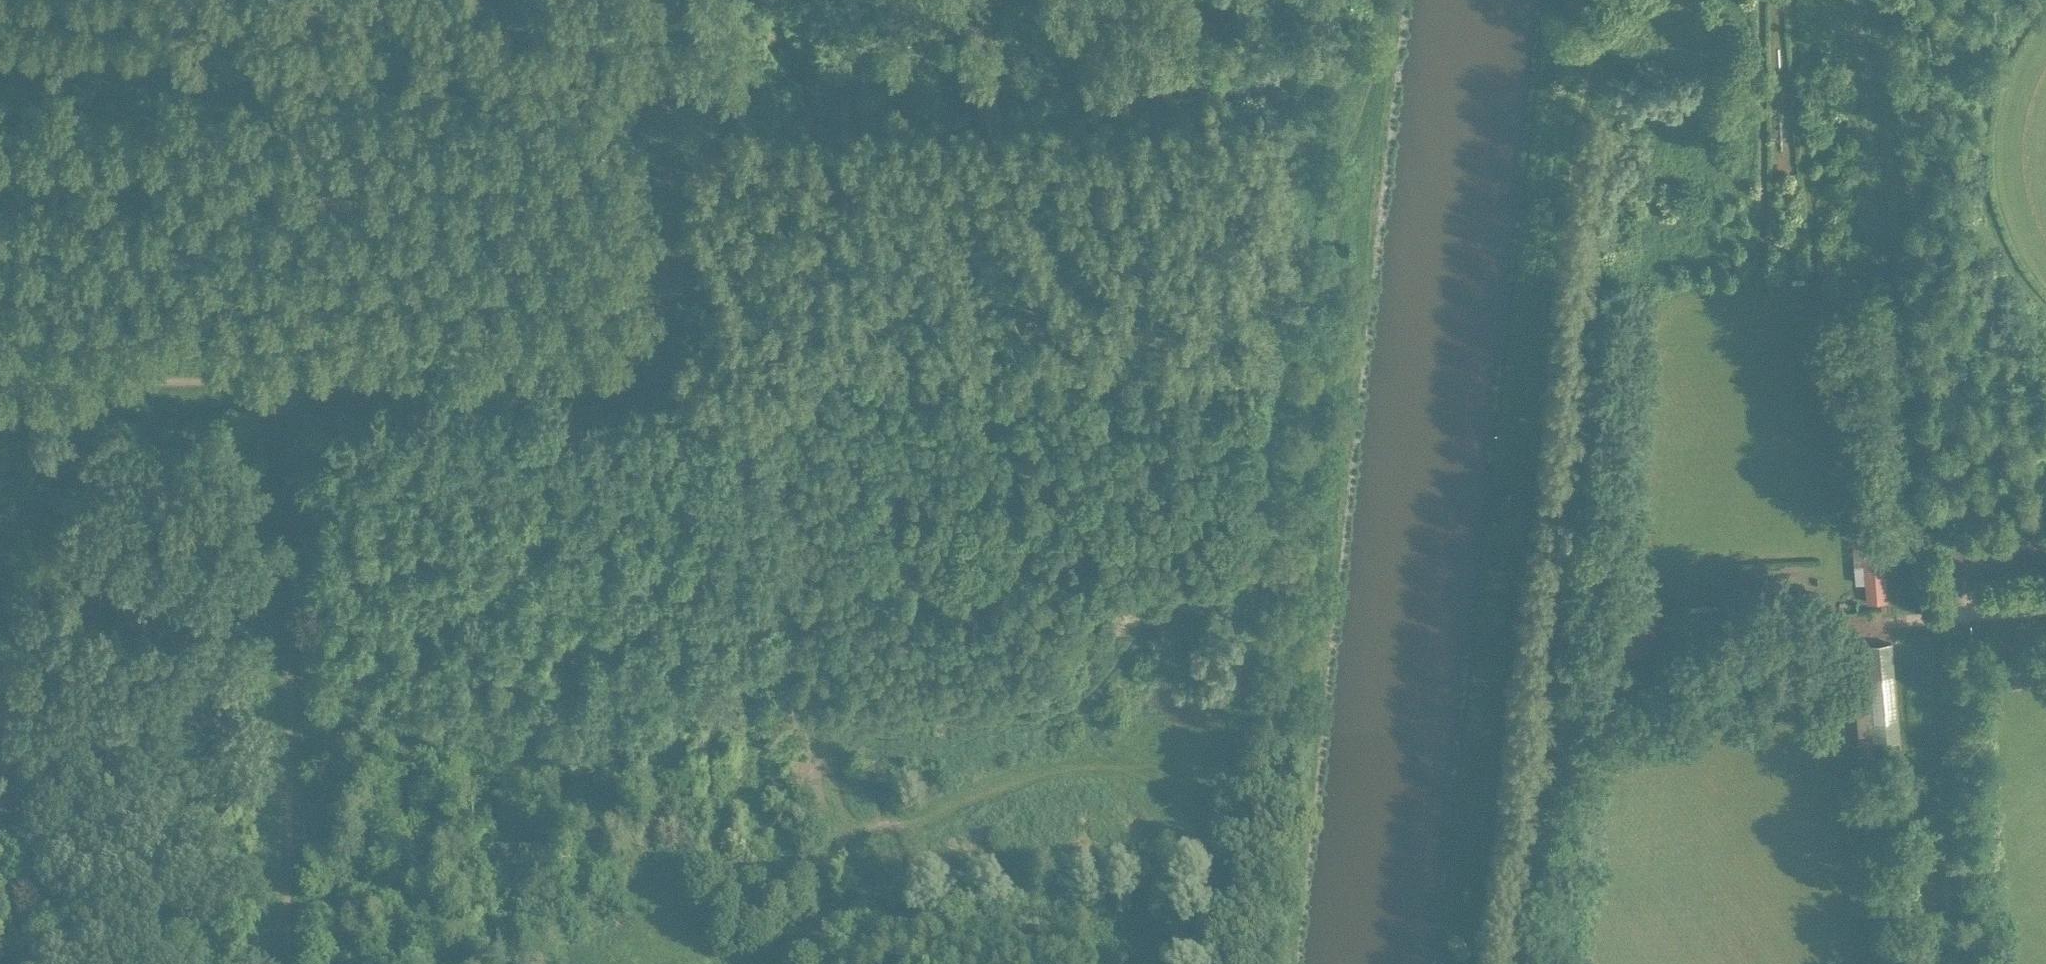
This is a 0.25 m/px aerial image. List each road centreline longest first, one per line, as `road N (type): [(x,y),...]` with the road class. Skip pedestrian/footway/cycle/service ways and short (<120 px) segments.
road 1 (unclassified): [(2045,615),(1972,621),(1956,602),(1955,566),(1970,554),(2045,549)]

